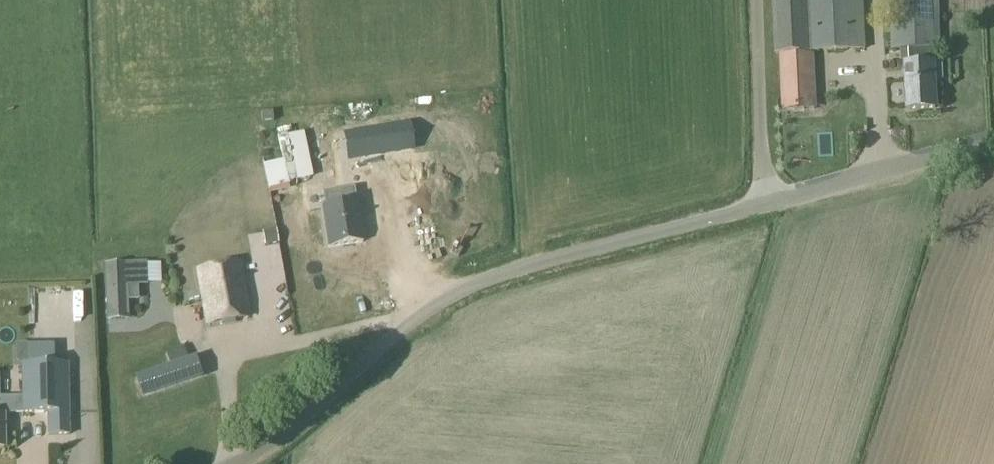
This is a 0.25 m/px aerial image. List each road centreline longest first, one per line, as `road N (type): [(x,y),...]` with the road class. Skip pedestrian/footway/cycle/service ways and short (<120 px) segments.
road 1 (unclassified): [(246,463),(295,438),(411,319),(445,299),(490,278),(765,206)]
road 2 (unclassified): [(765,206),(993,142)]
road 3 (unclassified): [(765,206),(759,0)]

